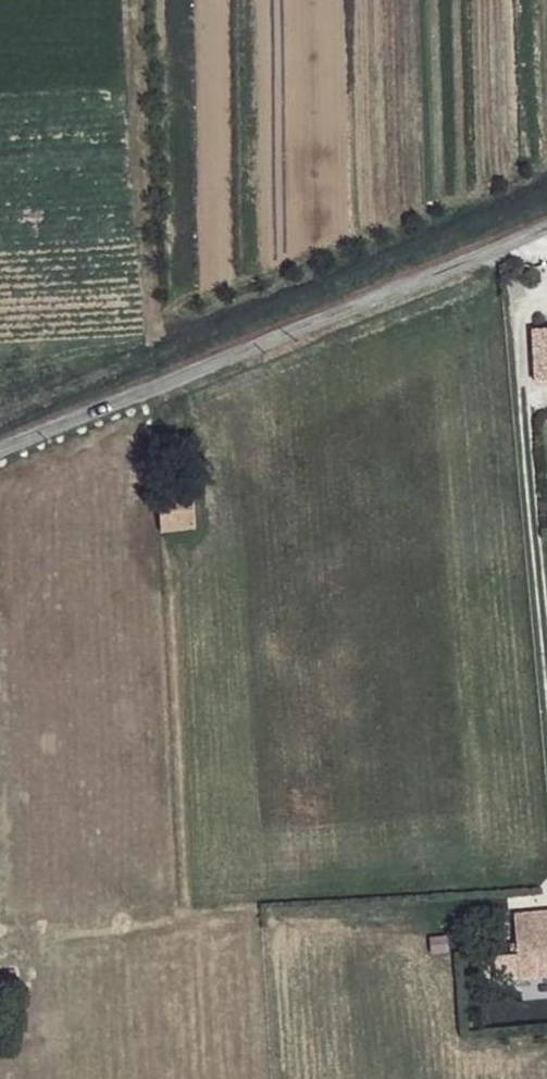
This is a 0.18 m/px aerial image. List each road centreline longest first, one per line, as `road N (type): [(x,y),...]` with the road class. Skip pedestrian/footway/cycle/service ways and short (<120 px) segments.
road 1 (track): [(546,773),(500,236)]

